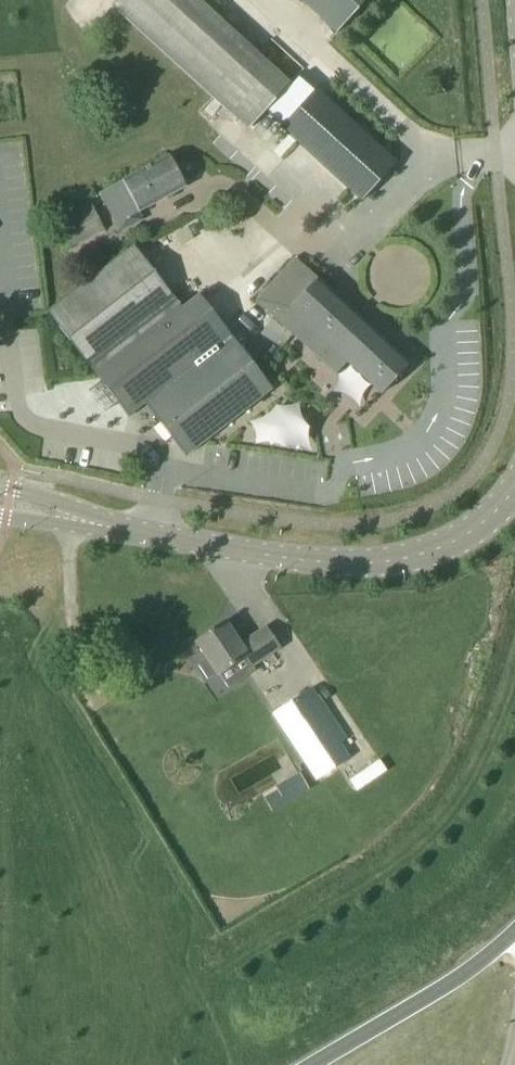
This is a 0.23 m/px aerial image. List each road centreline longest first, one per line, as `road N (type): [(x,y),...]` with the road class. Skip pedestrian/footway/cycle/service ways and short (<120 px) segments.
road 1 (tertiary): [(0,501),(251,555),(344,564),(407,561),(467,536),(514,482)]

